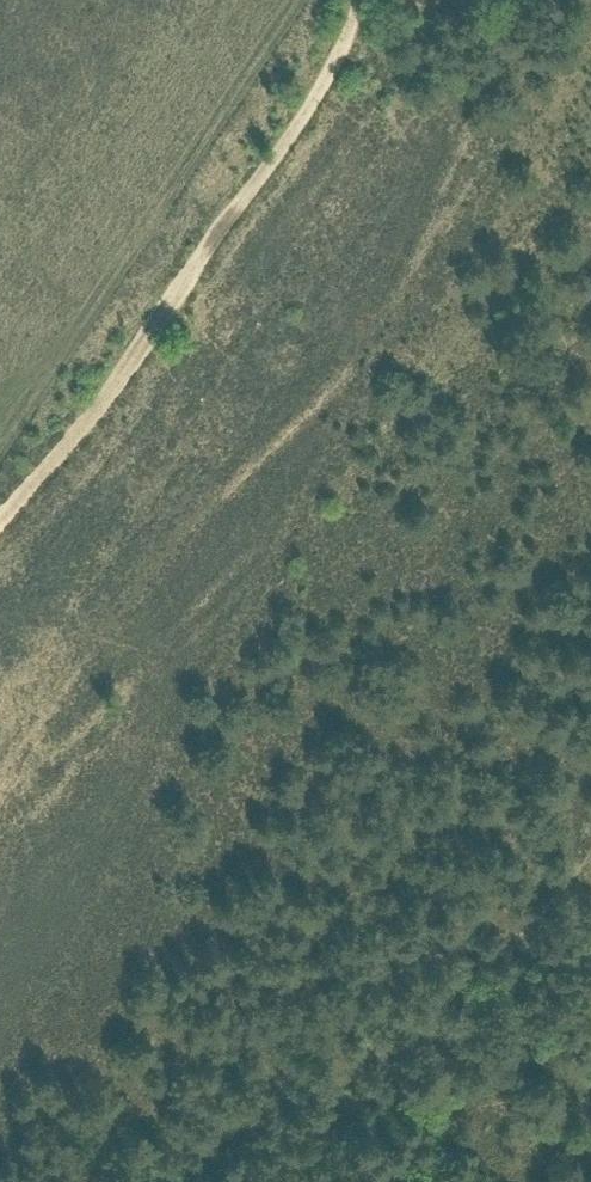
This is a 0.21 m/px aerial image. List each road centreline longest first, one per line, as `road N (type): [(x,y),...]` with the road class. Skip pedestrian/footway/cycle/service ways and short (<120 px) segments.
road 1 (track): [(0,520),(92,414),(319,96),(362,0)]

